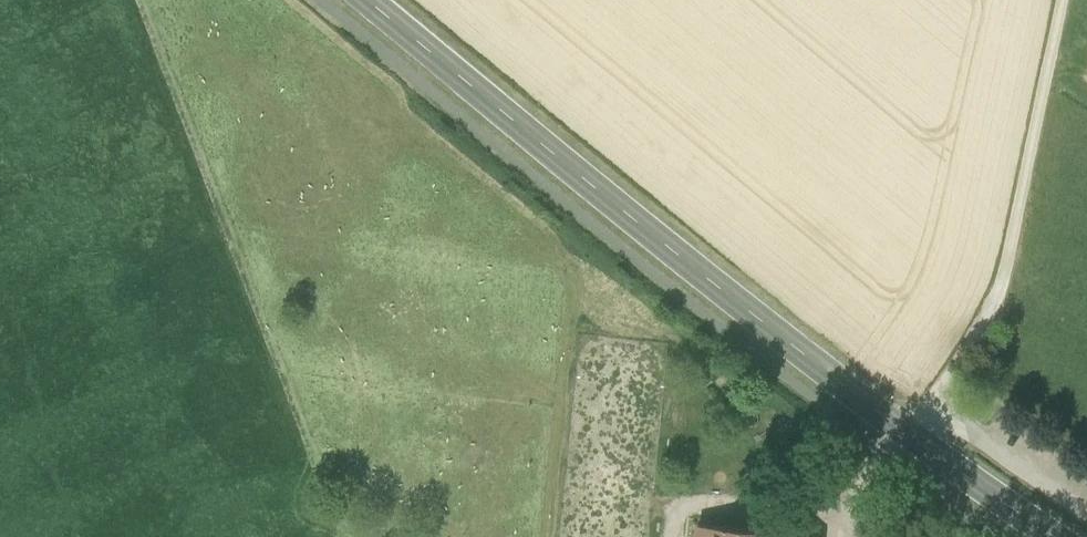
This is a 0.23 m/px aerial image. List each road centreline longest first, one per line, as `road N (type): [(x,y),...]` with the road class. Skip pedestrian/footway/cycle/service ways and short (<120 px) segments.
road 1 (tertiary): [(1057,536),(912,441),(371,0)]
road 2 (track): [(935,407),(1001,292),(1063,0)]

